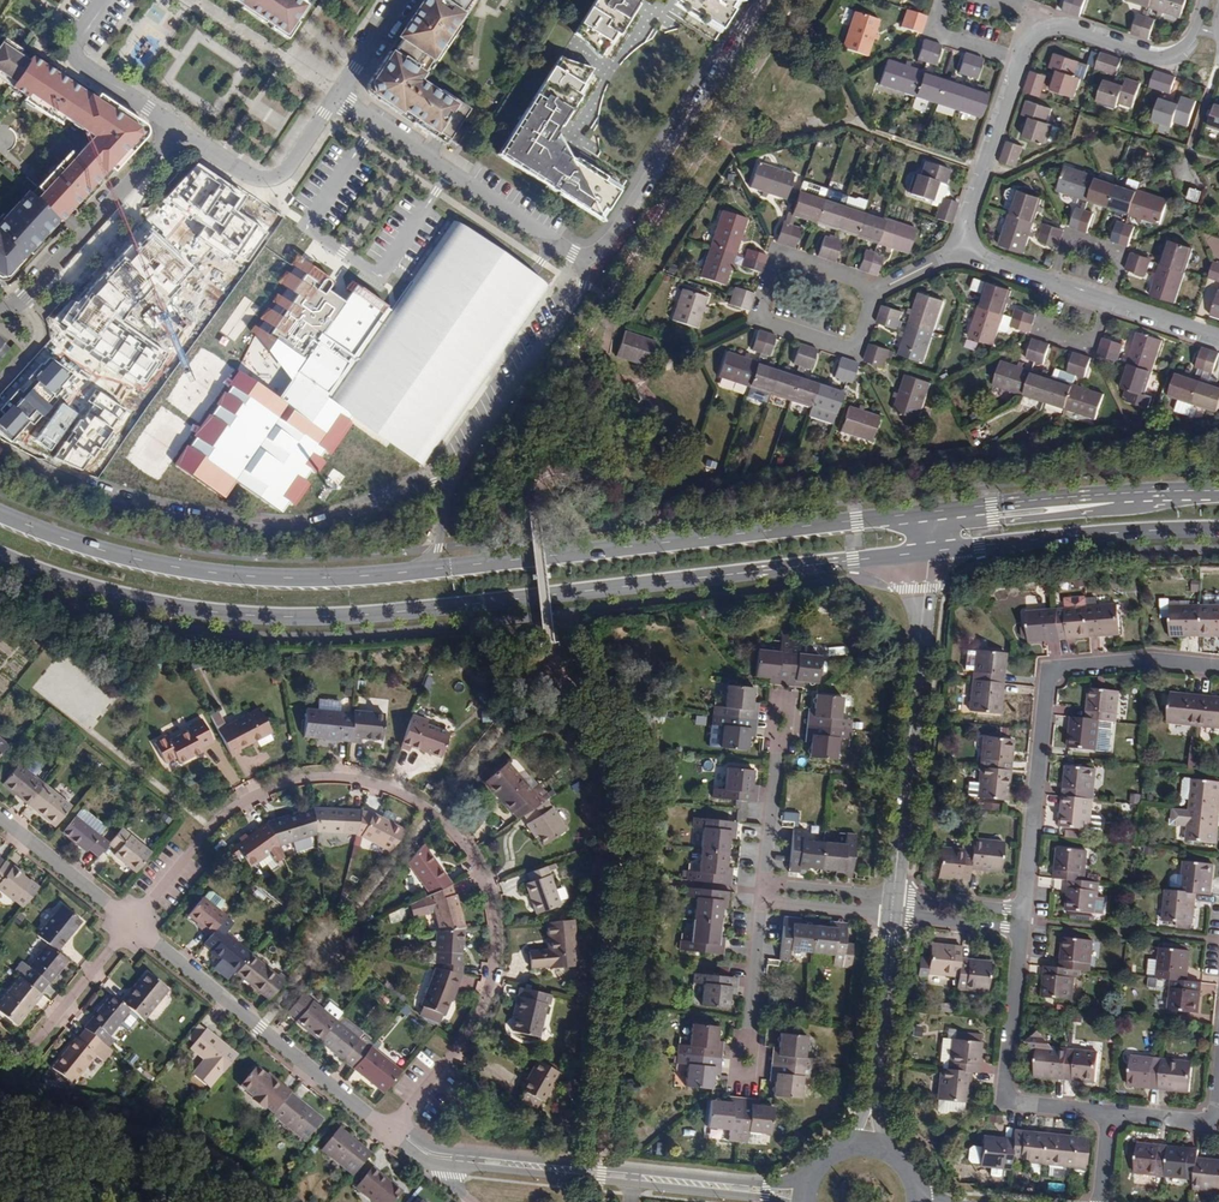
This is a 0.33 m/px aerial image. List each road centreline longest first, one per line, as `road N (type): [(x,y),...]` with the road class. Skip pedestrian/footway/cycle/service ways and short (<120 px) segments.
road 1 (secondary): [(0,555),(87,589),(180,611),(334,622),(931,554)]
road 2 (residential): [(393,1133),(477,1029),(493,982),(490,887),(439,816),(388,785),(347,776),(300,778),(248,793),(215,816),(134,925)]
road 3 (secondary): [(926,515),(422,572)]
road 4 (secondary): [(422,572),(274,580),(183,571),(0,513)]
road 5 (residential): [(803,1195),(422,1154),(393,1133)]
road 6 (residential): [(1218,668),(1140,659),(1048,676),(1023,921)]
road 7 (residential): [(573,254),(587,287),(455,478),(439,548),(422,572)]
road 8 (tertiary): [(931,554),(893,906)]
road 9 (residential): [(393,1133),(134,925)]
road 10 (residential): [(573,254),(600,256),(615,238),(762,0)]
road 11 (secondary): [(1218,493),(926,515)]
road 12 (secondary): [(931,554),(1135,533),(1218,537)]
road 13 (residential): [(1023,921),(1005,1098),(1112,1110)]
road 14 (residential): [(573,254),(337,96)]
road 15 (residential): [(181,134),(26,296),(0,309)]
road 16 (tertiary): [(893,906),(867,1143)]
road 17 (residential): [(877,289),(857,349),(759,316),(779,256)]
road 18 (residential): [(337,96),(289,168),(264,181),(181,134)]
road 19 (residential): [(134,925),(15,1074),(0,1062)]
road 20 (residential): [(1020,56),(966,219),(968,248)]
road 21 (residential): [(181,134),(79,62),(76,43),(104,0)]
road 22 (residential): [(763,892),(784,704)]
road 23 (residential): [(743,1075),(763,892)]
road 24 (residential): [(1197,28),(1176,57),(1162,58),(1066,27),(1038,29)]
road 25 (residential): [(134,925),(0,817)]
road 26 (residential): [(1112,1110),(1212,1121),(1218,1055)]
road 27 (residential): [(1106,301),(1092,348),(1040,332),(1055,284)]
road 28 (residential): [(1055,284),(1069,237),(1121,253),(1106,301)]
road 29 (residential): [(893,906),(1023,921)]
road 30 (residential): [(763,892),(893,906)]
road 31 (residential): [(1020,56),(933,29),(943,0)]

